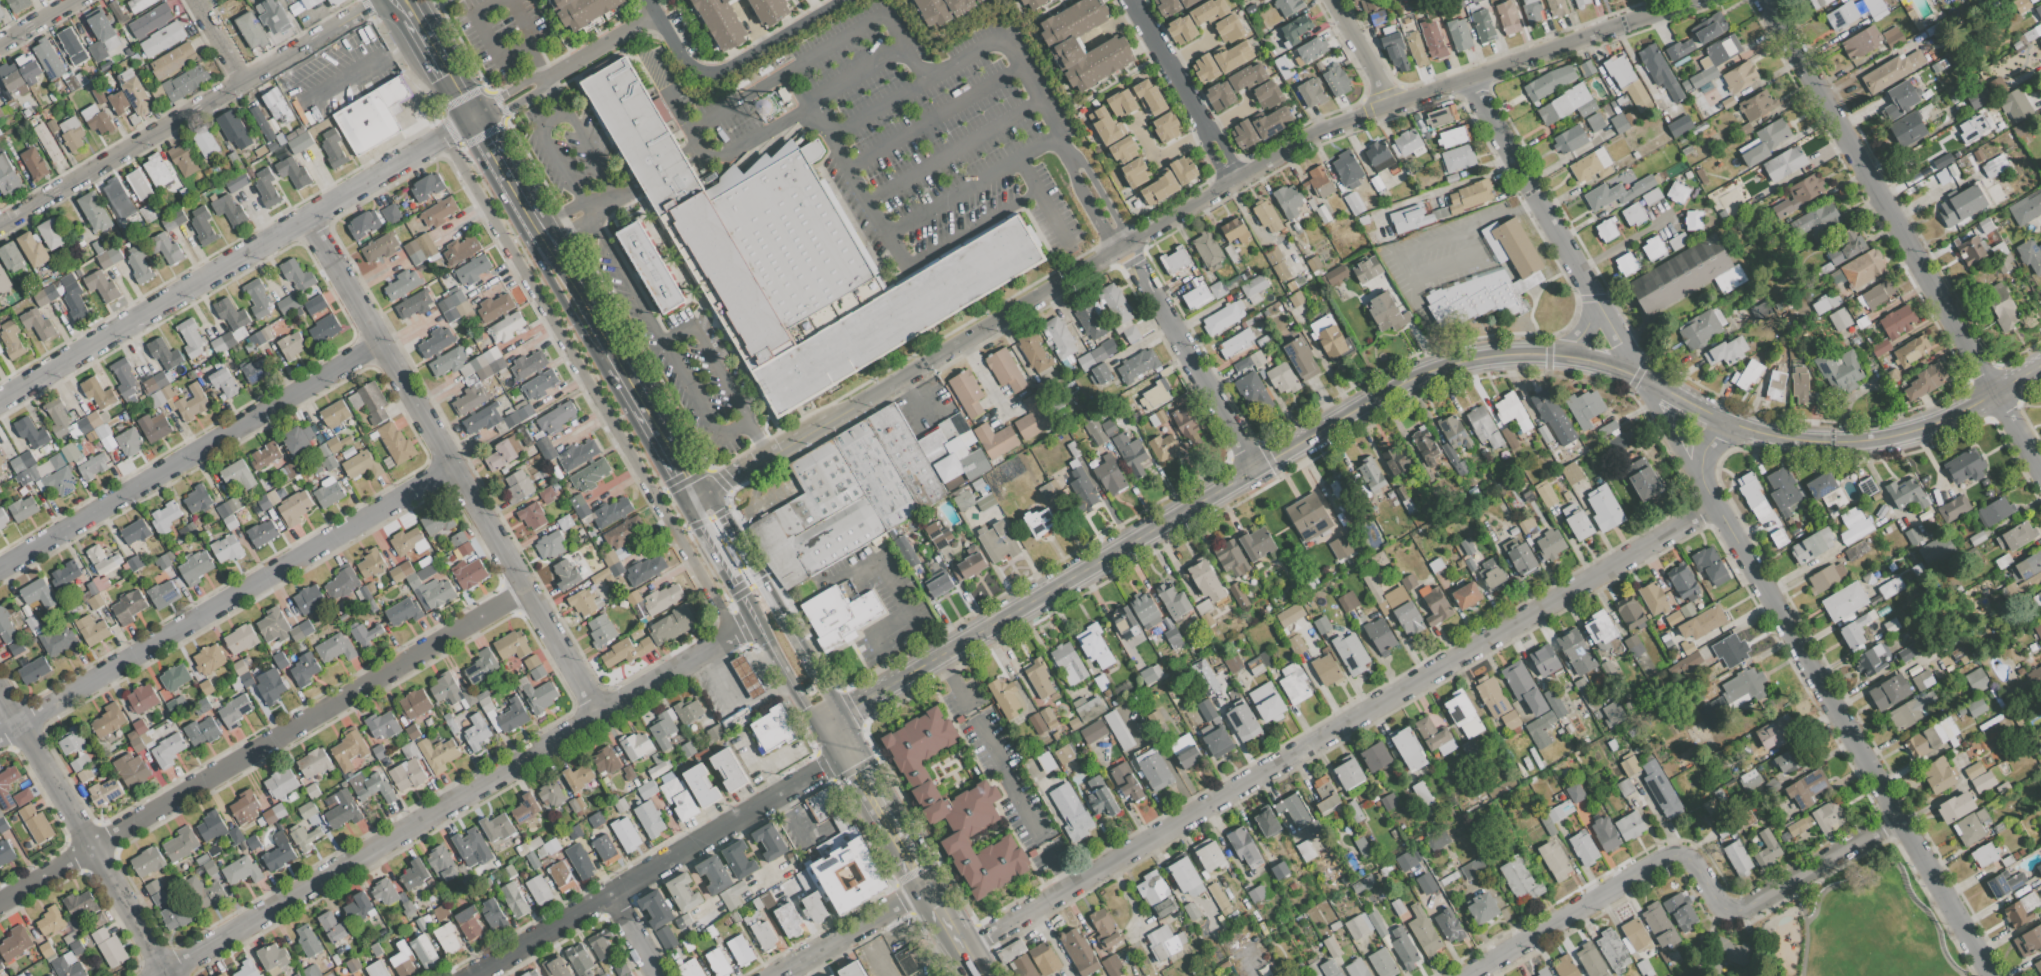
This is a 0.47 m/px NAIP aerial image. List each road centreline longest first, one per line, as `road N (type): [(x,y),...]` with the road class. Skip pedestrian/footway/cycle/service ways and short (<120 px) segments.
road 1 (residential): [(840,720),(1253,468),(1445,364),(1566,359),(1636,375),(1726,421),(1783,438),(1877,439),(2002,394)]
road 2 (residential): [(961,950),(1717,508)]
road 3 (residential): [(755,623),(159,975)]
road 4 (residential): [(524,591),(0,902)]
road 5 (residential): [(439,138),(677,533),(729,637)]
road 6 (residential): [(306,217),(597,713)]
road 7 (residential): [(1766,0),(2040,462)]
road 8 (residential): [(1462,975),(1668,855),(1692,860),(1720,908),(1736,913),(1901,819)]
road 9 (residential): [(451,467),(0,735)]
road 10 (residential): [(439,138),(0,400)]
road 11 (residential): [(1737,541),(1991,975)]
road 12 (residential): [(379,343),(0,569)]
road 13 (residential): [(0,224),(377,0)]
road 14 (residential): [(831,752),(818,770),(470,975)]
road 15 (residential): [(827,420),(1113,250)]
road 16 (residential): [(0,693),(167,975)]
road 17 (residential): [(1395,105),(1697,0)]
road 18 (primary): [(840,720),(720,512),(697,496)]
road 19 (residential): [(1473,84),(1595,302)]
road 20 (residential): [(1253,468),(1133,261)]
road 21 (residential): [(654,13),(689,67),(708,73),(838,0)]
road 22 (residential): [(1238,181),(1320,134),(1395,105)]
road 23 (residential): [(925,887),(775,975)]
road 24 (primary): [(533,228),(531,248),(586,344),(618,365)]
road 25 (primary): [(618,365),(573,281),(533,228)]
road 26 (primary): [(618,365),(697,496)]
road 27 (residential): [(1209,131),(1131,0)]
road 28 (residential): [(697,496),(827,420)]
road 29 (primary): [(755,623),(831,752)]
road 30 (primary): [(697,496),(698,523),(755,623)]
road 31 (residential): [(546,76),(654,13),(647,0)]
road 32 (residential): [(1636,375),(1707,491)]
road 33 (primary): [(404,6),(470,120)]
road 34 (residential): [(1127,242),(1238,181)]
road 35 (primary): [(470,120),(533,228)]
road 36 (residential): [(1334,0),(1395,105)]

